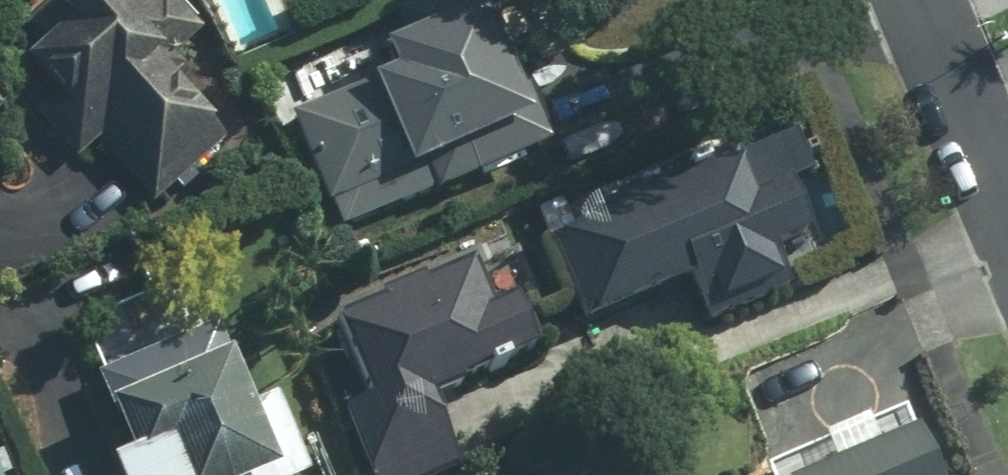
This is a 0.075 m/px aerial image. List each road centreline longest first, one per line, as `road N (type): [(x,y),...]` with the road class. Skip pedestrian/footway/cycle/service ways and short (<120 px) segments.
road 1 (residential): [(1007,195),(927,0)]

